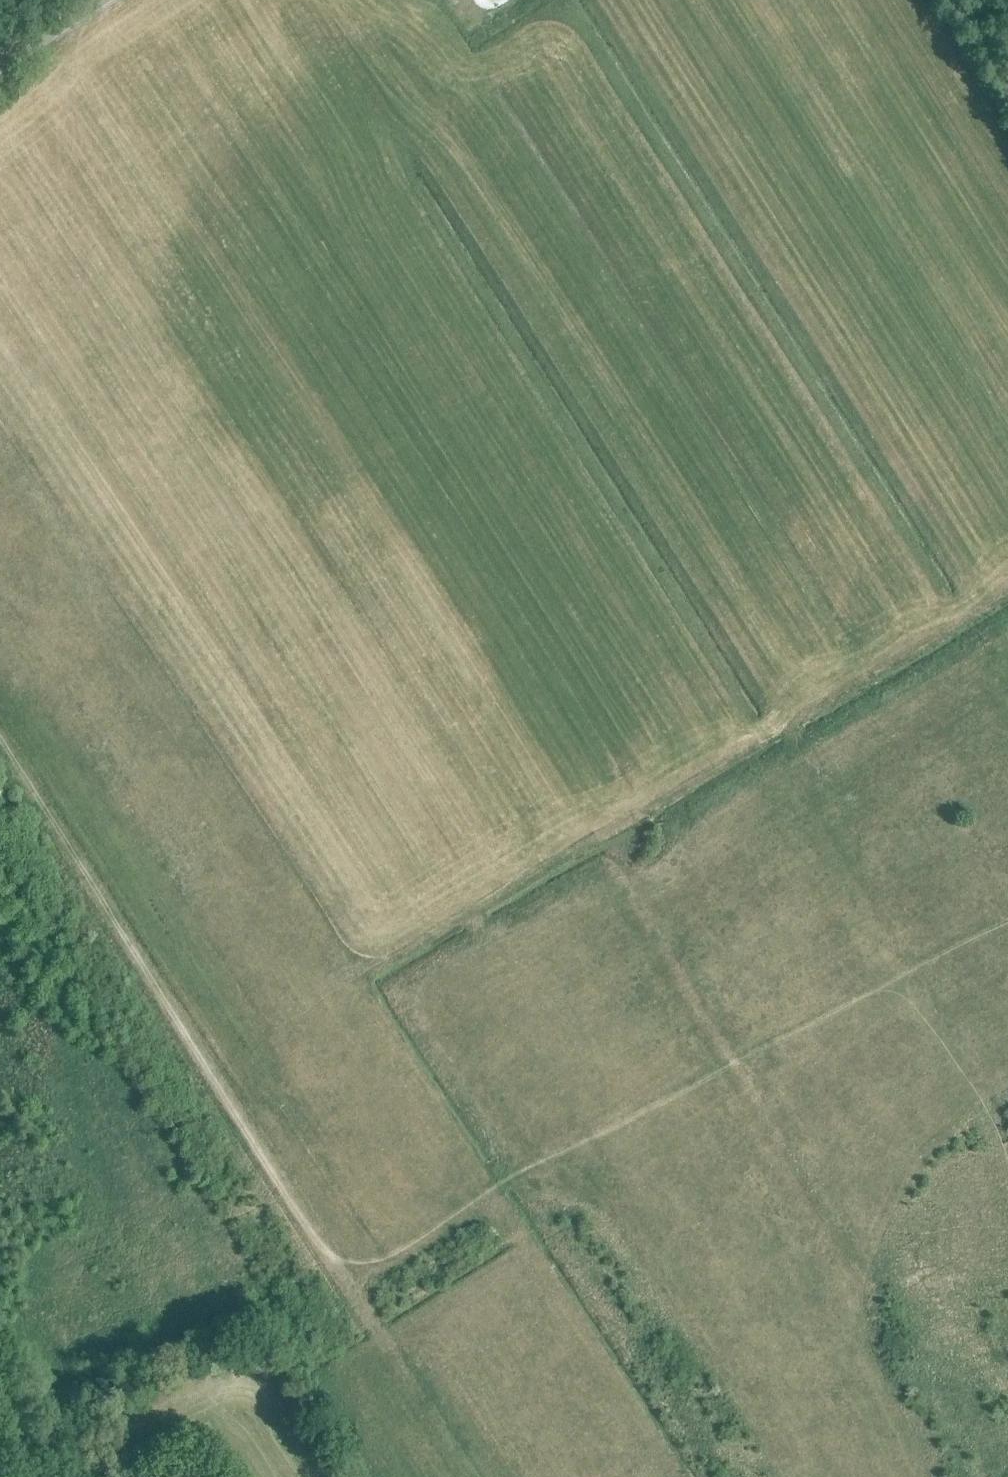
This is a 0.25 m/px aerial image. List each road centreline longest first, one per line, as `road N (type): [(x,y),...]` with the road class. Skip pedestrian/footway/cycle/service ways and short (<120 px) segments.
road 1 (track): [(329,1258),(0,740)]

